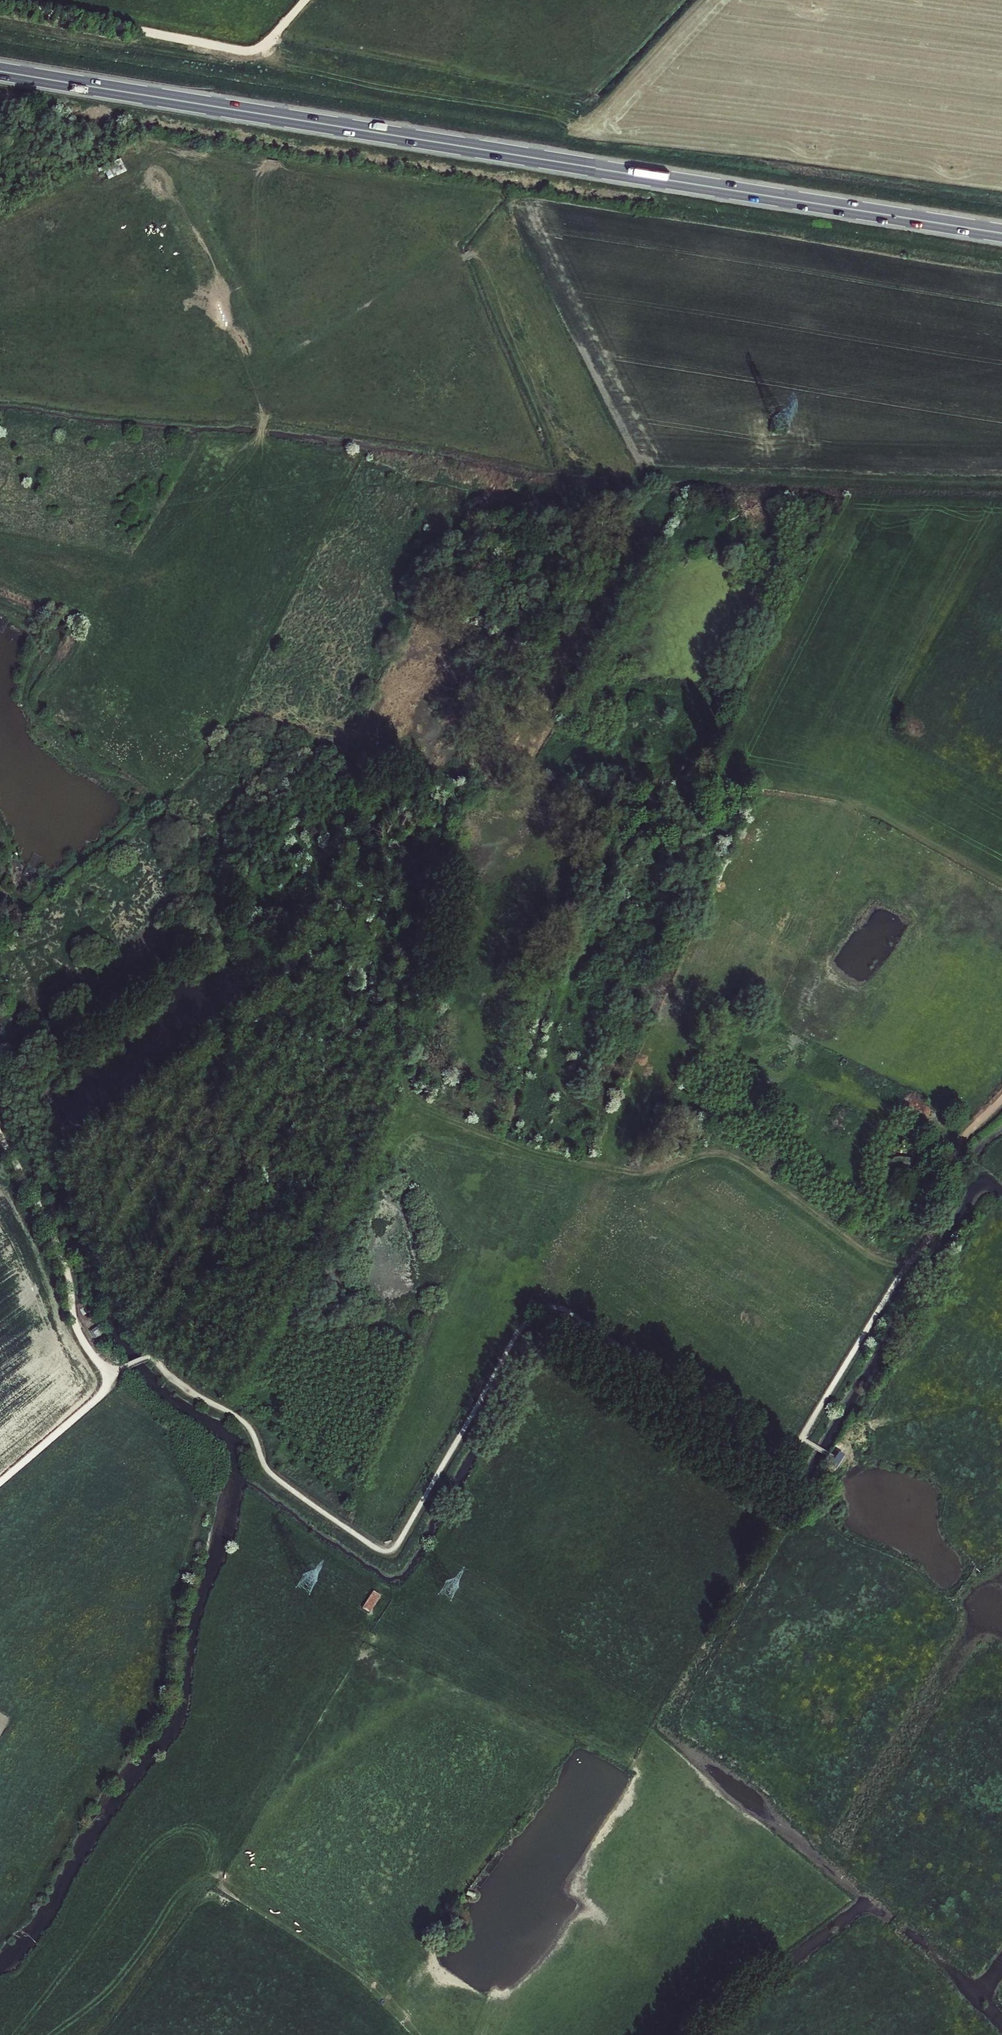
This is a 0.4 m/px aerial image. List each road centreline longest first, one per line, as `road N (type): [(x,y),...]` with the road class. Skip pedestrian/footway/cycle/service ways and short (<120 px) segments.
road 1 (trunk): [(0,73),(1001,233)]
road 2 (track): [(1001,483),(633,469)]

